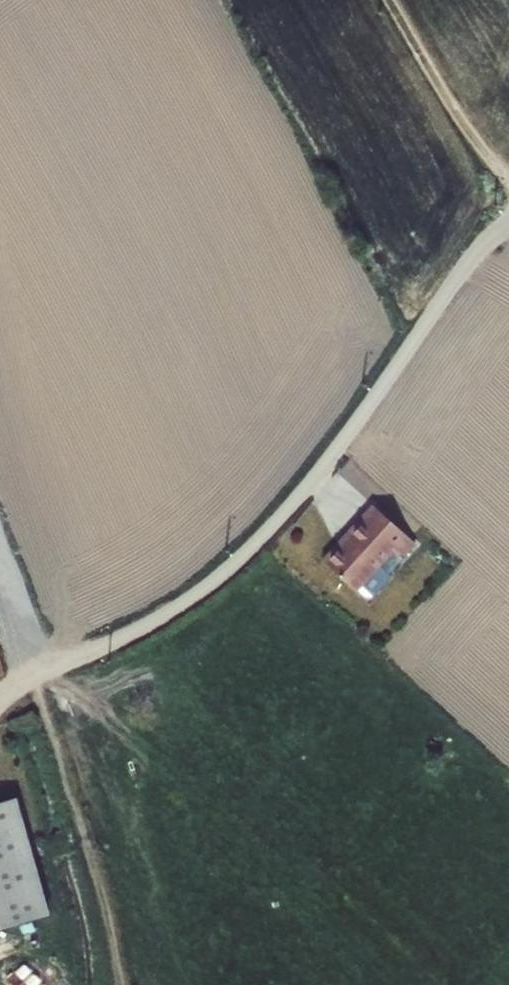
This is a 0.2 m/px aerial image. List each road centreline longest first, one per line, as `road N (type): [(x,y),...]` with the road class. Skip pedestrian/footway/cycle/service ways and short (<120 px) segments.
road 1 (track): [(0,605),(23,652),(47,662),(93,654),(250,550),(326,476),(467,261),(508,223)]
road 2 (track): [(118,984),(46,687),(47,662)]
road 3 (track): [(395,0),(508,178)]

